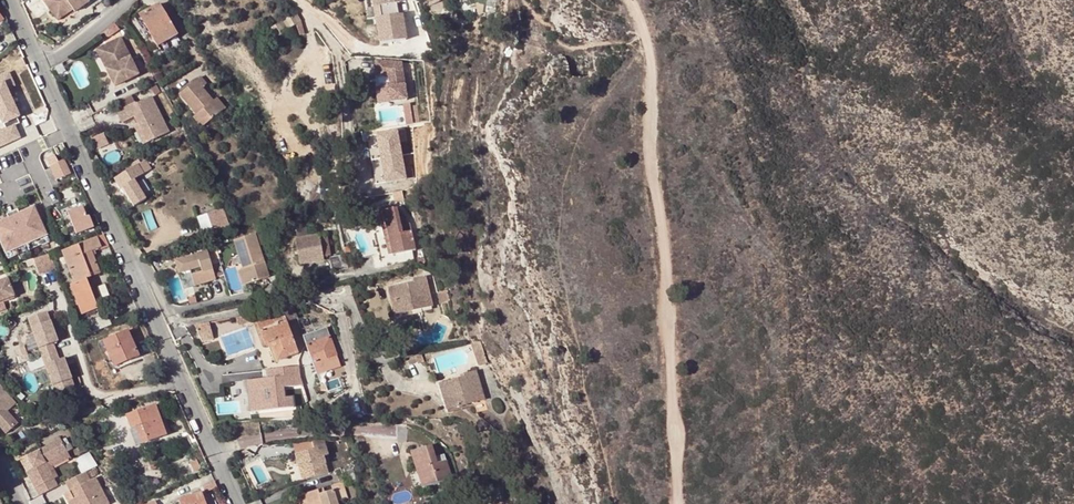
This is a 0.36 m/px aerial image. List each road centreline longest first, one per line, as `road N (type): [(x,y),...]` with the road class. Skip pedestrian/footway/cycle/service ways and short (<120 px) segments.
road 1 (track): [(678,503),(665,265),(658,197),(647,173),(652,71),(629,0)]
road 2 (residential): [(134,271),(237,503)]
road 3 (residential): [(134,271),(153,277),(169,312),(322,297),(335,308)]
road 4 (residential): [(38,64),(134,271)]

